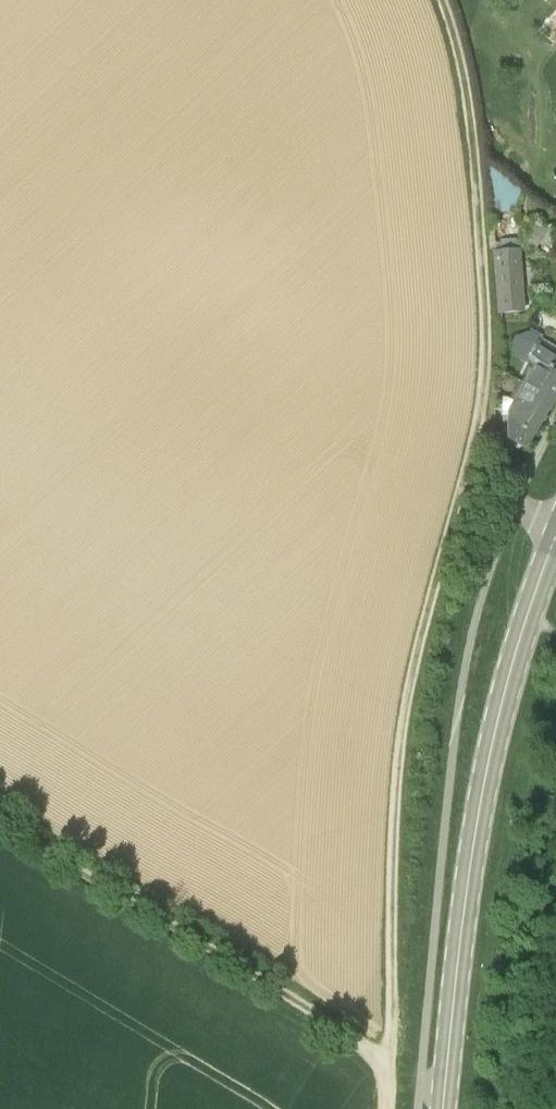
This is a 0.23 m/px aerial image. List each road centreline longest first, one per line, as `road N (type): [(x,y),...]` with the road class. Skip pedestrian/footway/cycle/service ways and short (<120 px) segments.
road 1 (track): [(384,1069),(403,717),(479,423)]
road 2 (secondary): [(443,1108),(479,807),(512,666),(555,537)]
road 3 (track): [(0,824),(296,1000),(384,1069)]
road 4 (track): [(479,423),(487,363),(475,169),(461,74),(439,0)]

